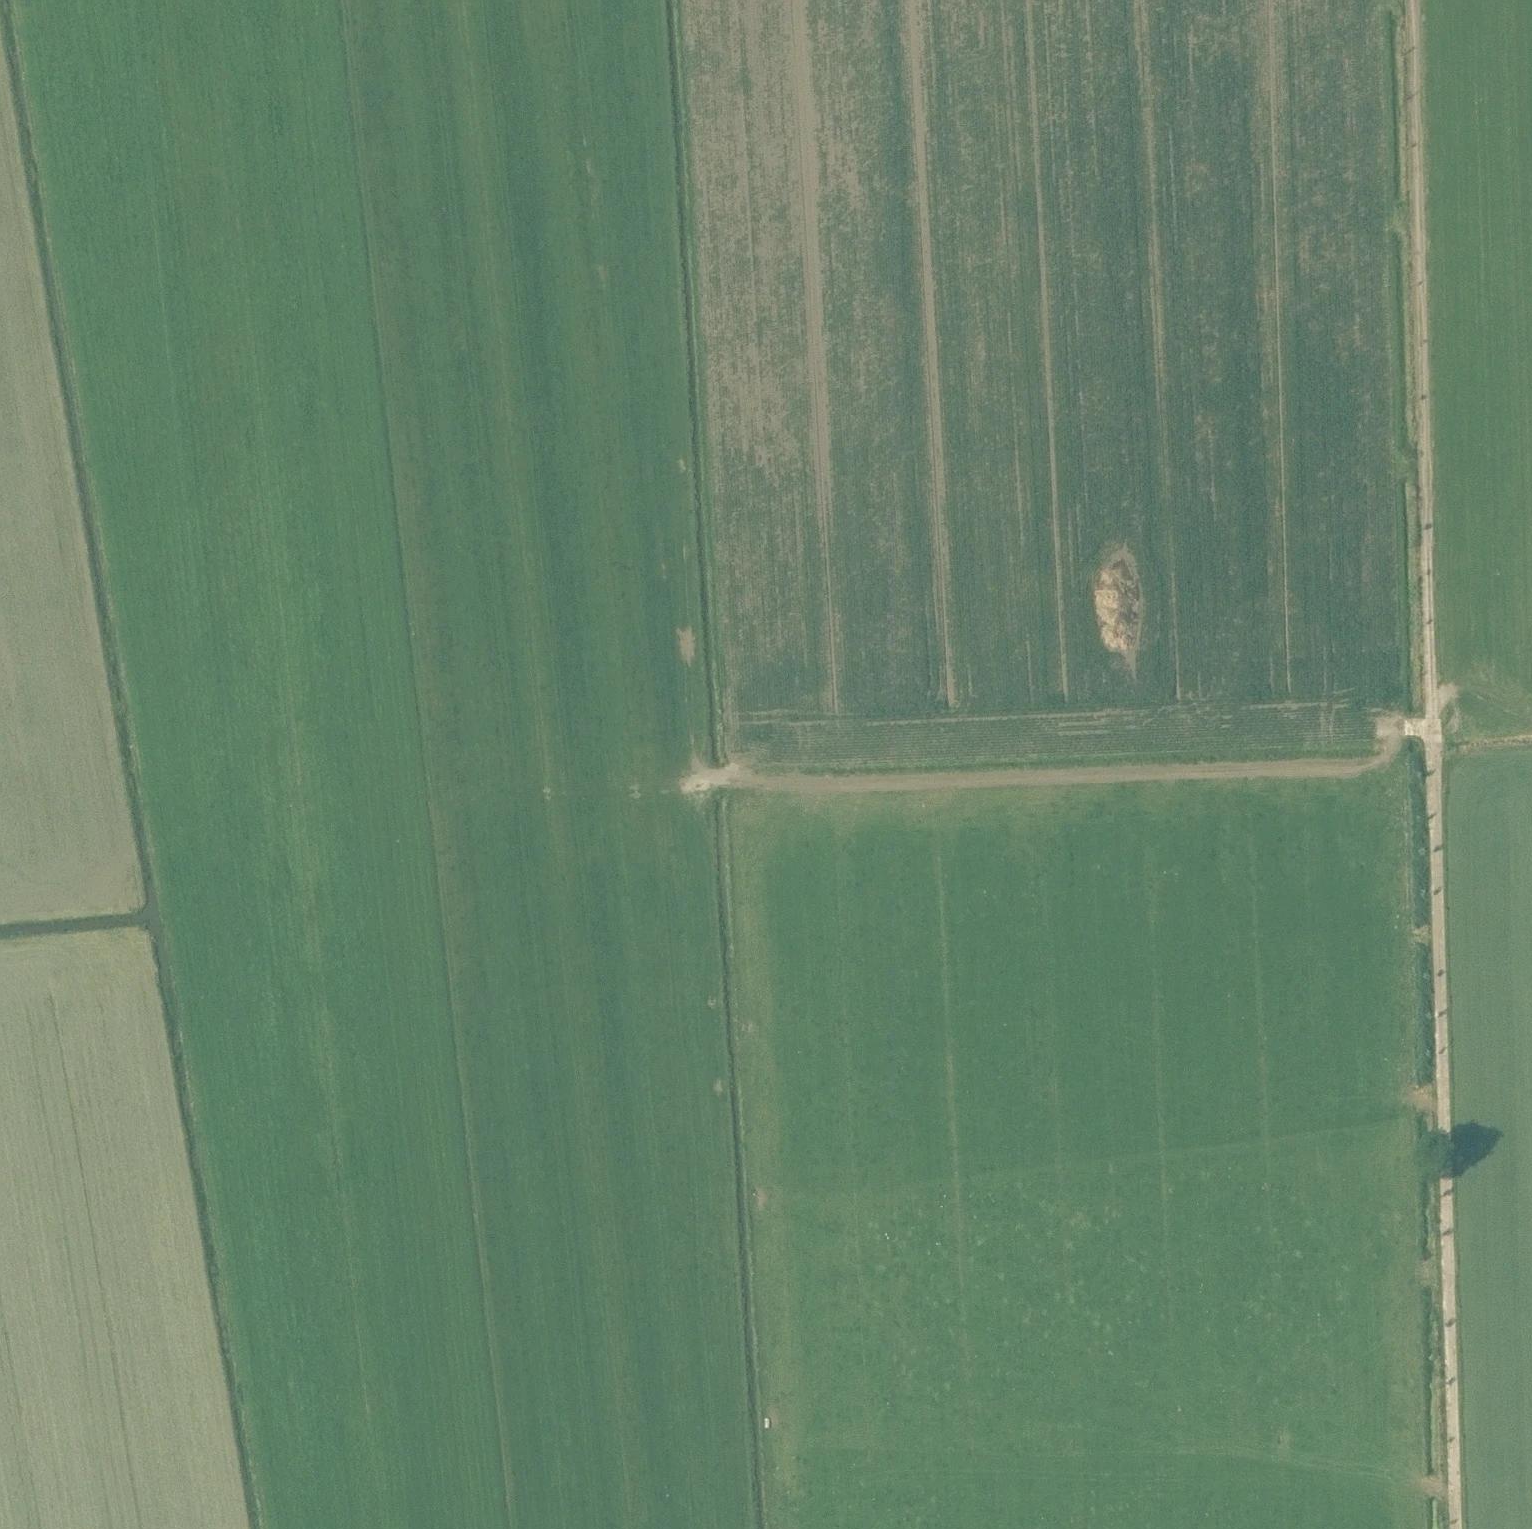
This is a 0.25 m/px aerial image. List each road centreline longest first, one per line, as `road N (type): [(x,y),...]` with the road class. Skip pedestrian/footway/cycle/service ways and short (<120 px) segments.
road 1 (track): [(1173,733),(1432,724),(1417,0)]
road 2 (track): [(1454,1528),(1432,724)]

